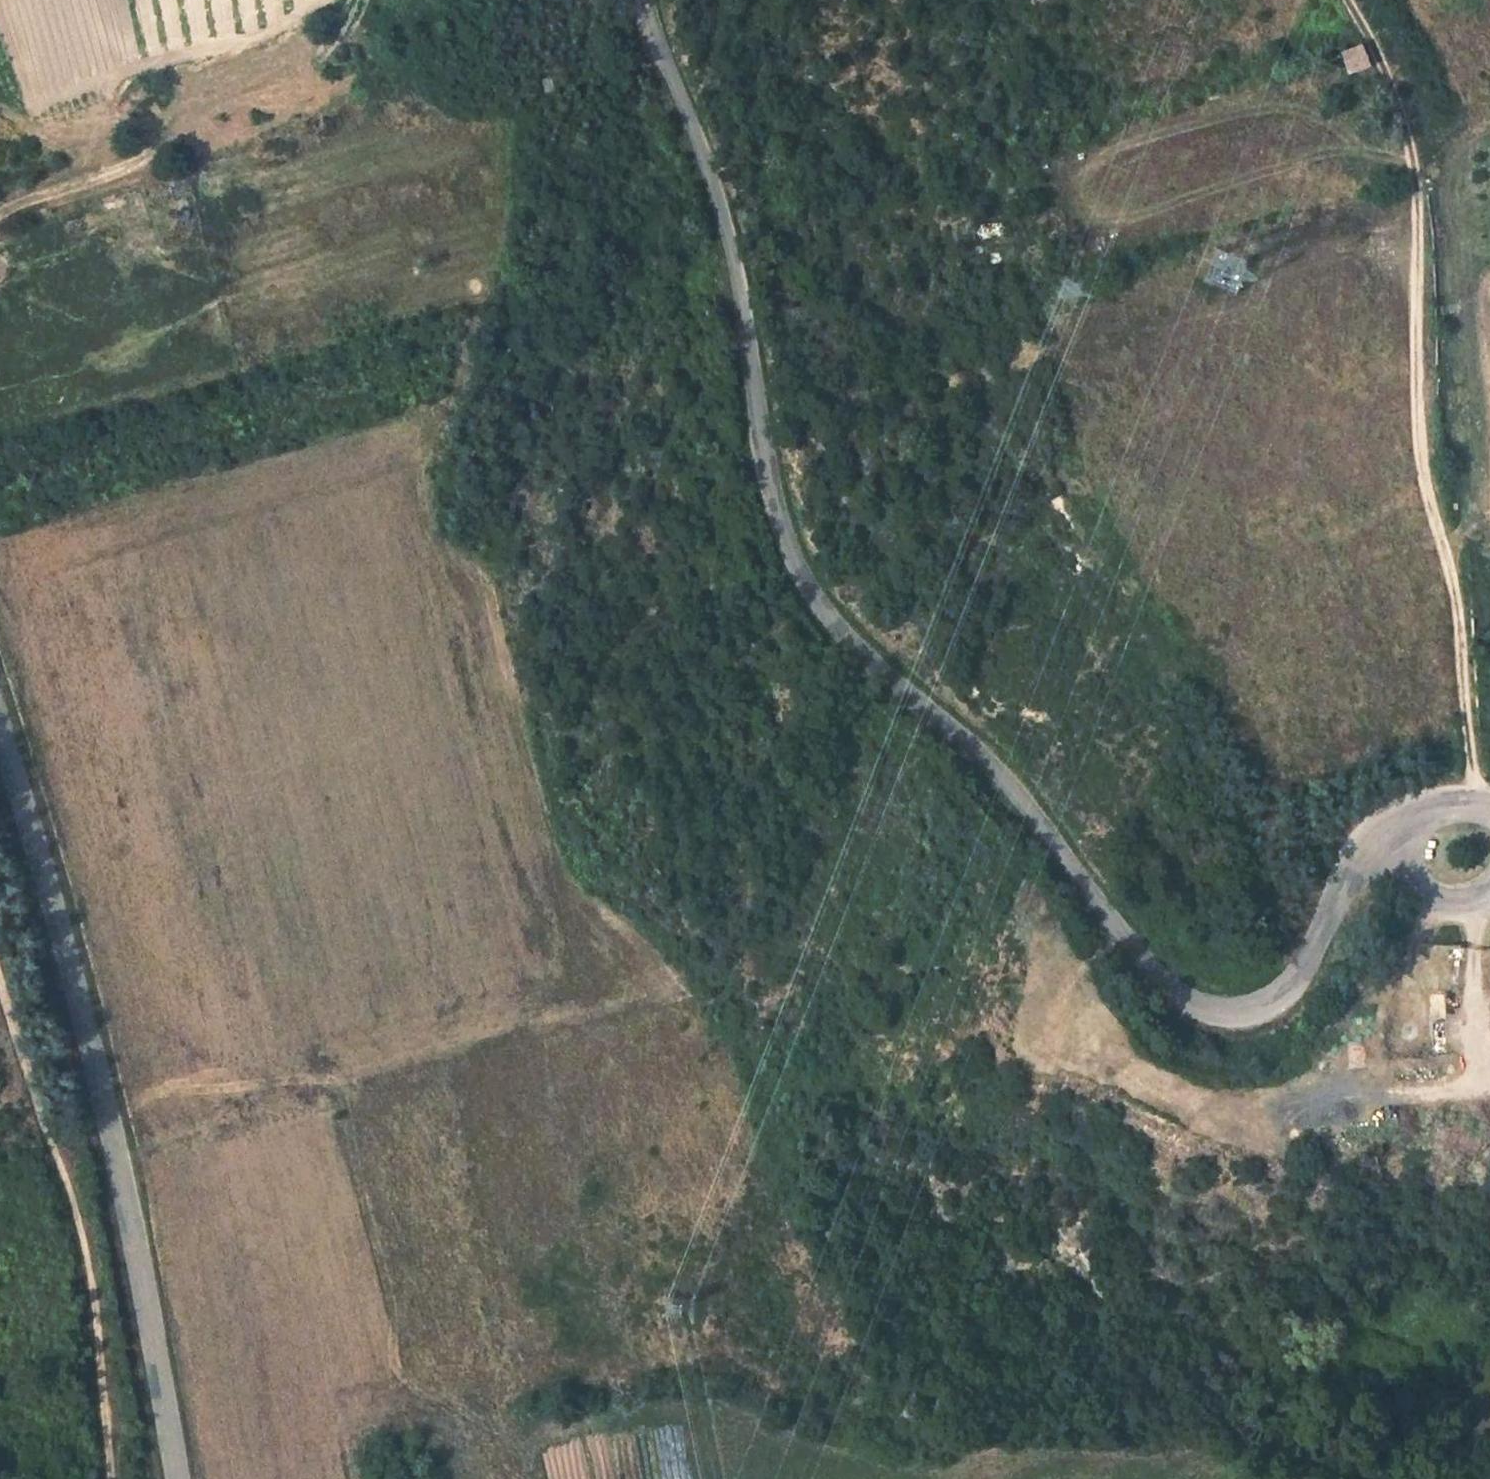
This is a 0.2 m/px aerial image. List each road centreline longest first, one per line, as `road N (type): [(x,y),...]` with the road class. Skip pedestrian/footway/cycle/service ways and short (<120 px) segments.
road 1 (unclassified): [(1404,823),(1368,851),(1285,986),(1240,1012),(1202,1009),(1162,978),(1005,790),(860,654),(794,578),(764,466),(716,194),(646,0)]
road 2 (track): [(1478,804),(1457,590),(1424,475),(1415,170),(1387,73),(1348,0)]
road 3 (unclassified): [(0,726),(96,1065),(179,1478)]
road 4 (track): [(358,0),(312,60),(181,105),(153,153),(120,173),(0,213)]
road 5 (unclassified): [(1404,823),(1406,862),(1423,895),(1457,908),(1489,895)]

